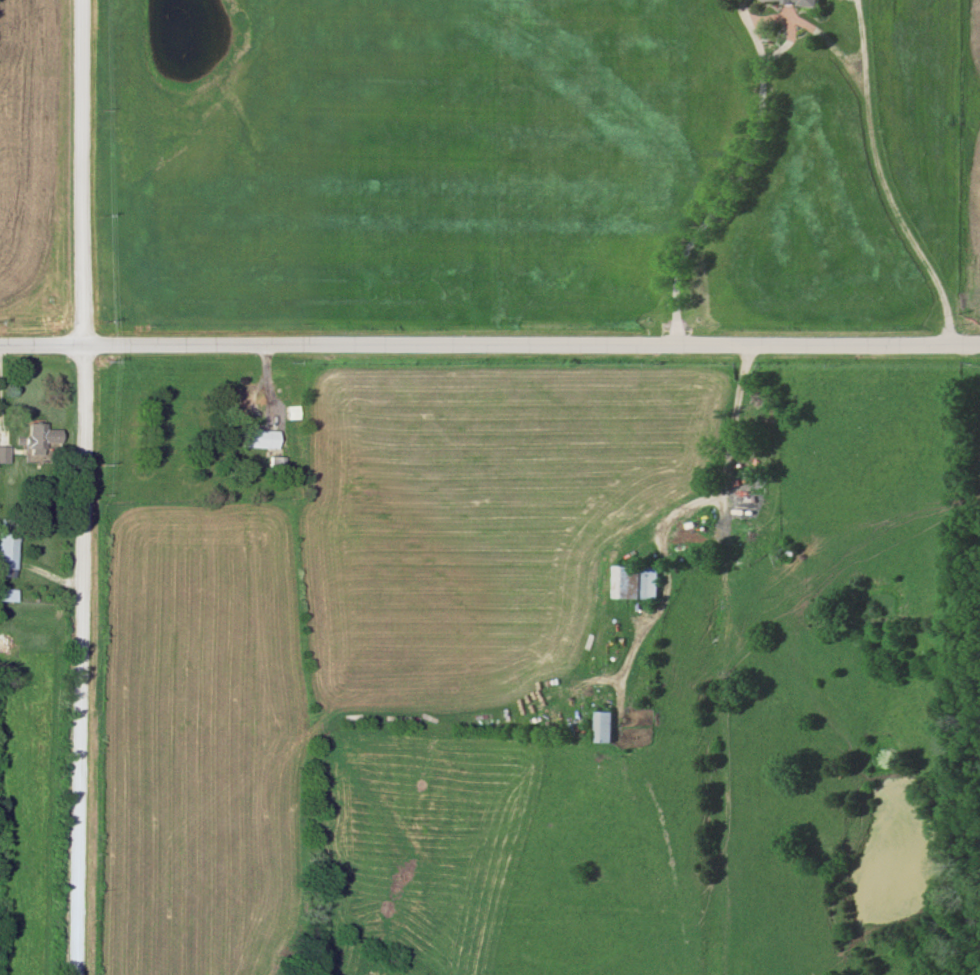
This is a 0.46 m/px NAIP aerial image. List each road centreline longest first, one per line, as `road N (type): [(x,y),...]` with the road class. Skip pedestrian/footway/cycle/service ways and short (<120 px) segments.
road 1 (residential): [(979,343),(0,345)]
road 2 (residential): [(82,974),(91,0)]

